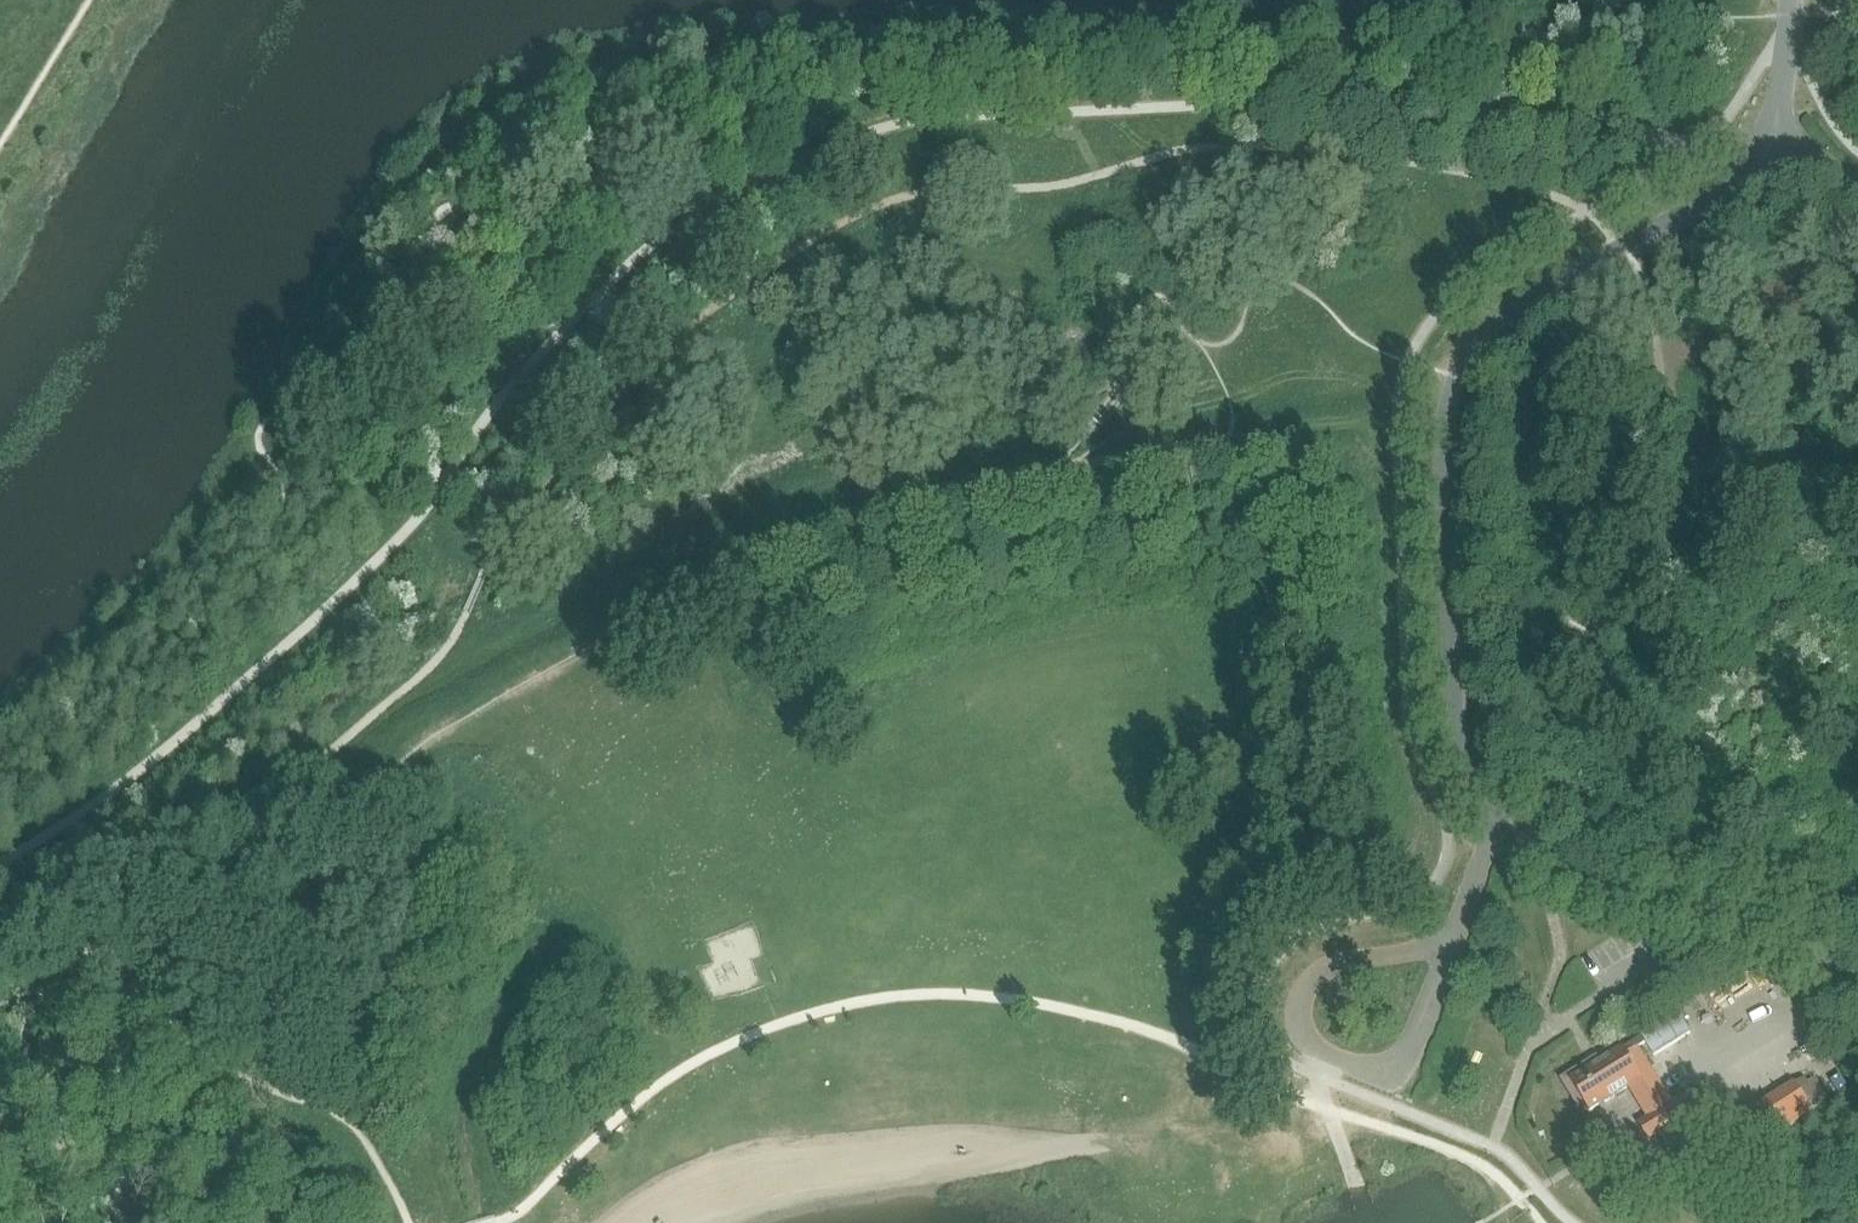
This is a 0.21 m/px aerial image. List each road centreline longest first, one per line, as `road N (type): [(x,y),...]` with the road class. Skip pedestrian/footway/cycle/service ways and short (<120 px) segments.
road 1 (unclassified): [(1778,112),(1757,156),(1735,178),(1517,303),(1456,375),(1447,403),(1450,714),(1466,770),(1499,819)]
road 2 (unclassified): [(1499,819),(1572,881),(1763,927),(1857,992)]
road 3 (unclassified): [(1324,1053),(1311,1042),(1303,1014),(1311,988),(1333,966),(1452,951)]
road 4 (unclassified): [(1452,951),(1400,1059),(1366,1068),(1324,1053)]
road 5 (unclassified): [(1452,951),(1499,819)]

